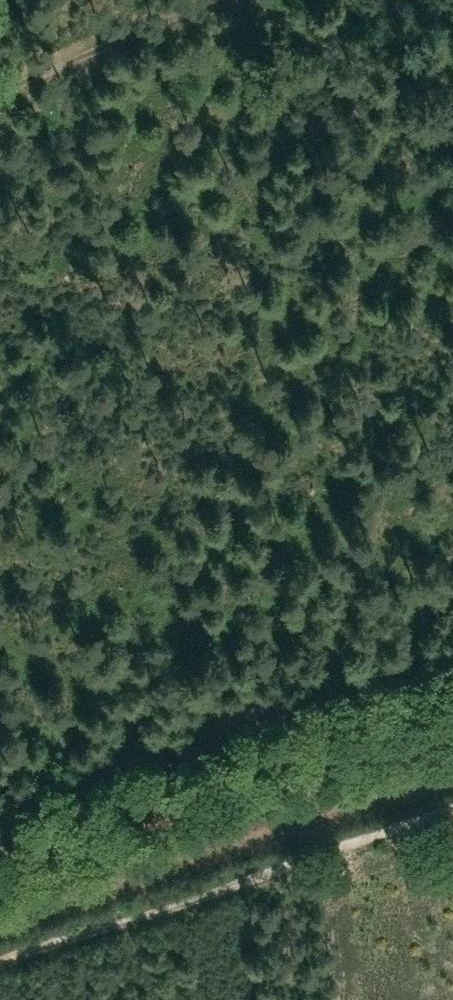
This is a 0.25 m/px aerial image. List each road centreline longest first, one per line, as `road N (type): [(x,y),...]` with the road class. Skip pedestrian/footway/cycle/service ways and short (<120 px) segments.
road 1 (track): [(452,818),(0,981)]
road 2 (track): [(0,81),(198,0)]

